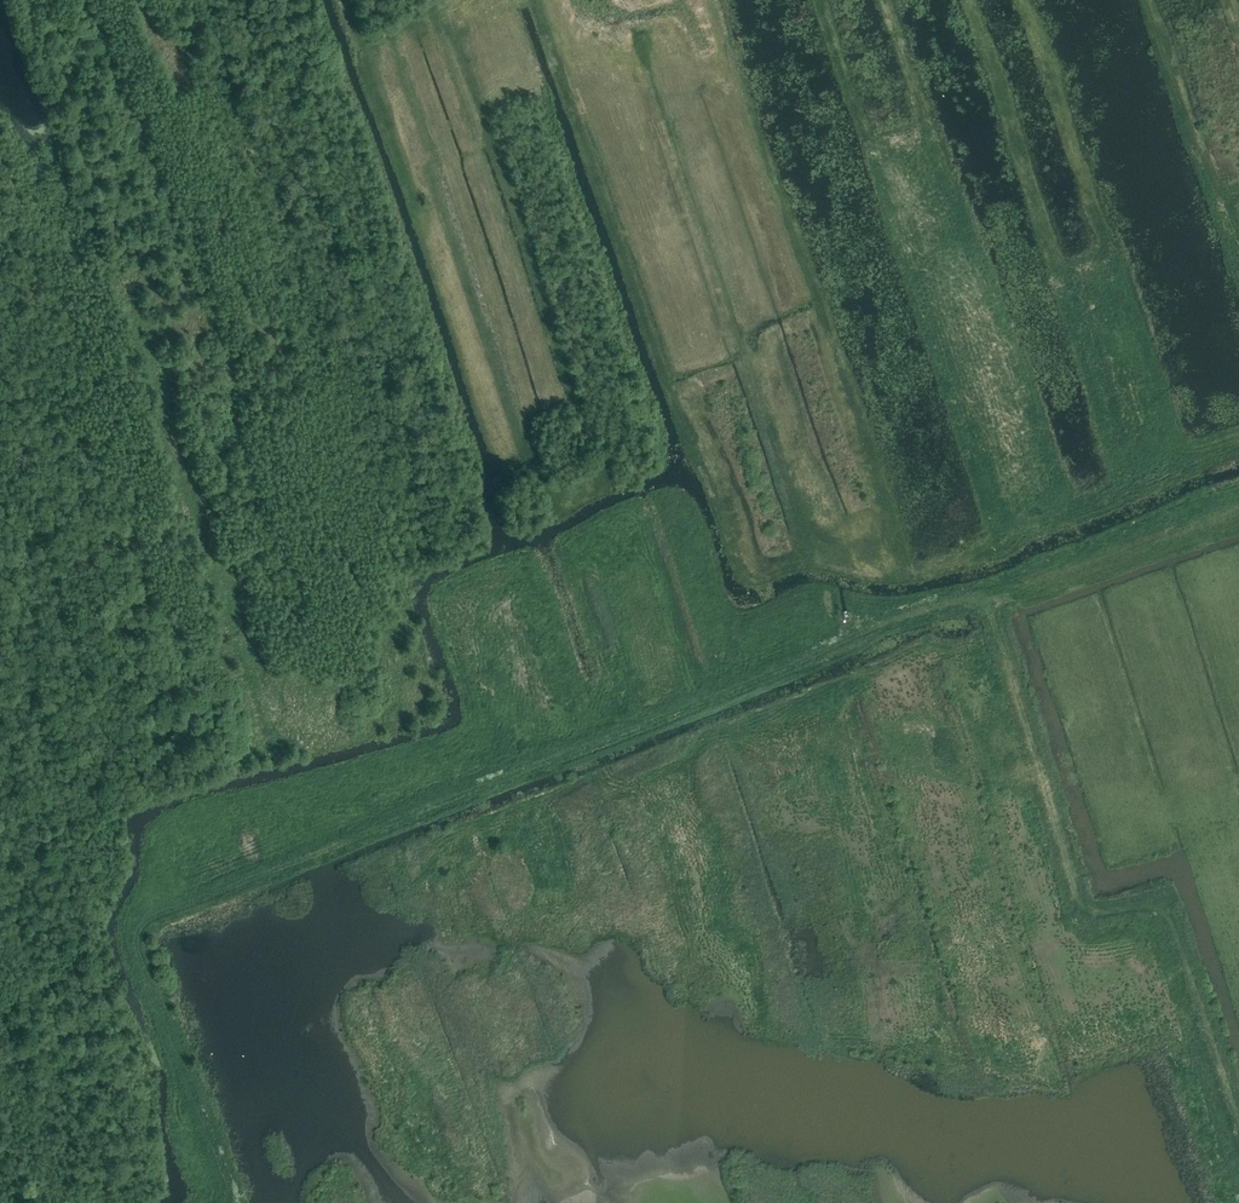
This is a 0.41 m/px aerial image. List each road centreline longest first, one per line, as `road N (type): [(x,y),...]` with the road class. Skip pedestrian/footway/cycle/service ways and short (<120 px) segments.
road 1 (track): [(229,1202),(135,941),(143,924),(886,619),(983,601),(1081,906),(1086,914),(1142,907),(1162,915),(1238,1140)]
road 2 (track): [(983,601),(1023,598),(1238,524)]

